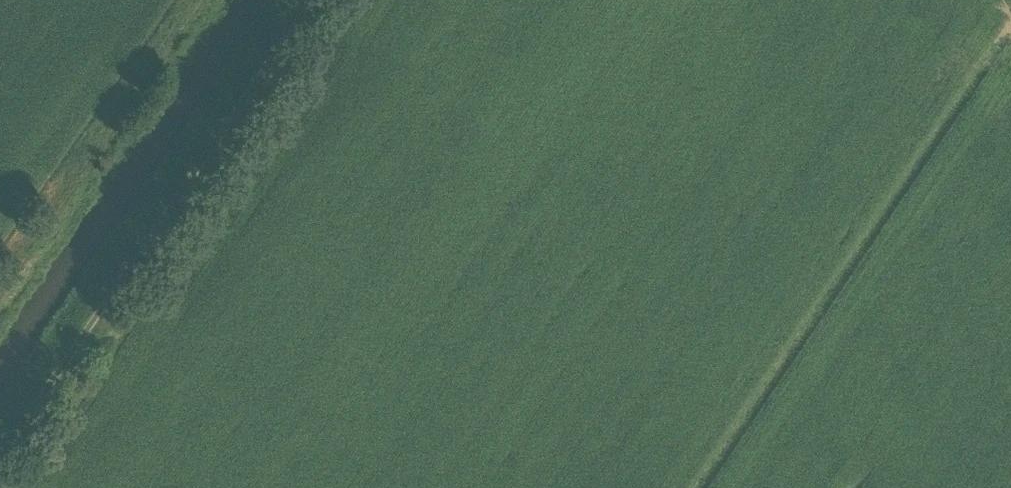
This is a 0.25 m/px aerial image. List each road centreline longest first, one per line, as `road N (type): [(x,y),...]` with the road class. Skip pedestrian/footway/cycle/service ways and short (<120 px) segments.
road 1 (track): [(330,0),(1,487)]

